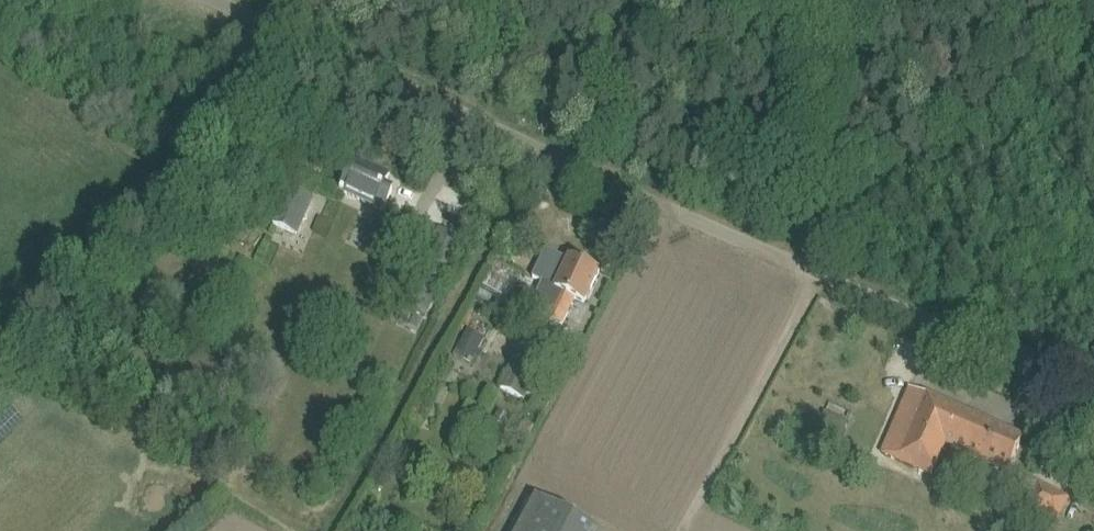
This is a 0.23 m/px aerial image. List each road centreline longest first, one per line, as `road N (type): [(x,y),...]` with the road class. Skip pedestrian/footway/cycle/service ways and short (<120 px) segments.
road 1 (unclassified): [(1093,375),(539,118),(260,0)]

